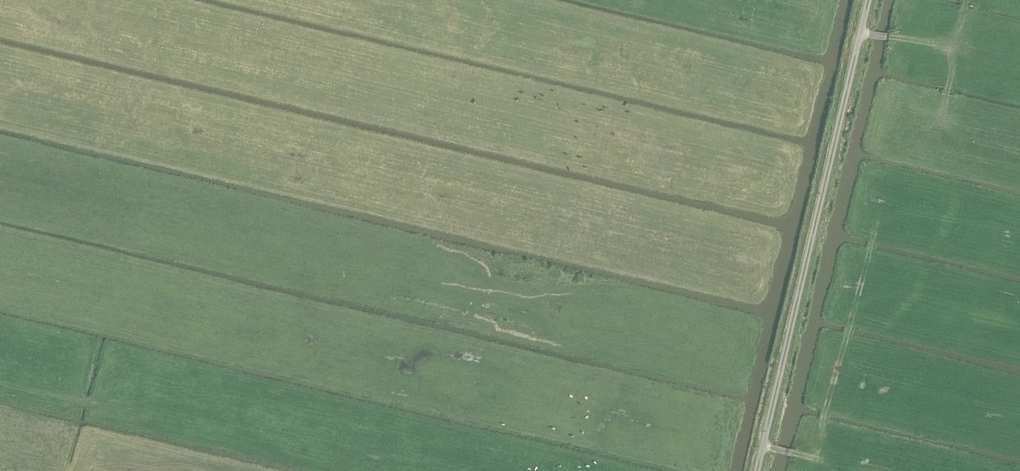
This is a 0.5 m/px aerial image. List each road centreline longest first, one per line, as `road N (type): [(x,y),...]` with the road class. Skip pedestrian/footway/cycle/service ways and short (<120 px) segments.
road 1 (track): [(1019,65),(895,40)]

